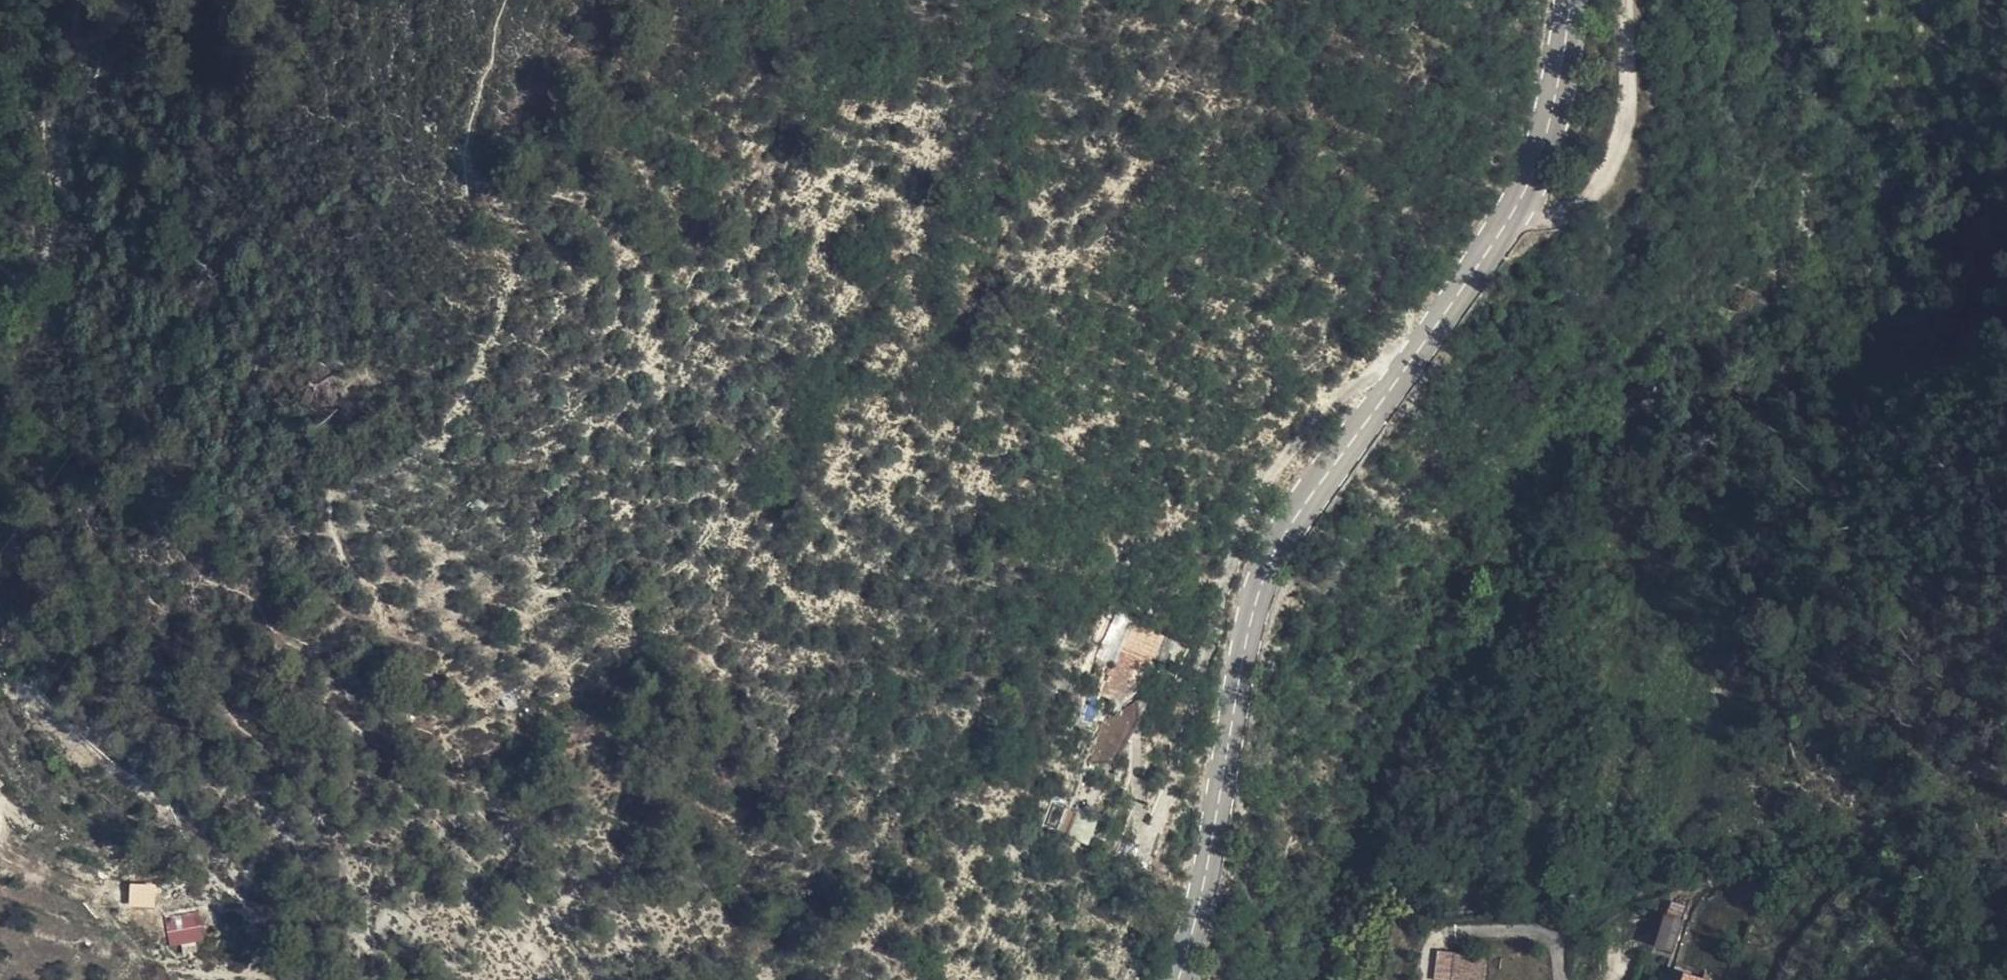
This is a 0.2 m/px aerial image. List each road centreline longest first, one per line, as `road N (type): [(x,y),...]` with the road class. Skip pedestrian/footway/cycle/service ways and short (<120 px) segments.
road 1 (secondary): [(1570,0),(1534,172),(1503,233),(1313,494),(1258,594),(1193,934),(1175,979)]

